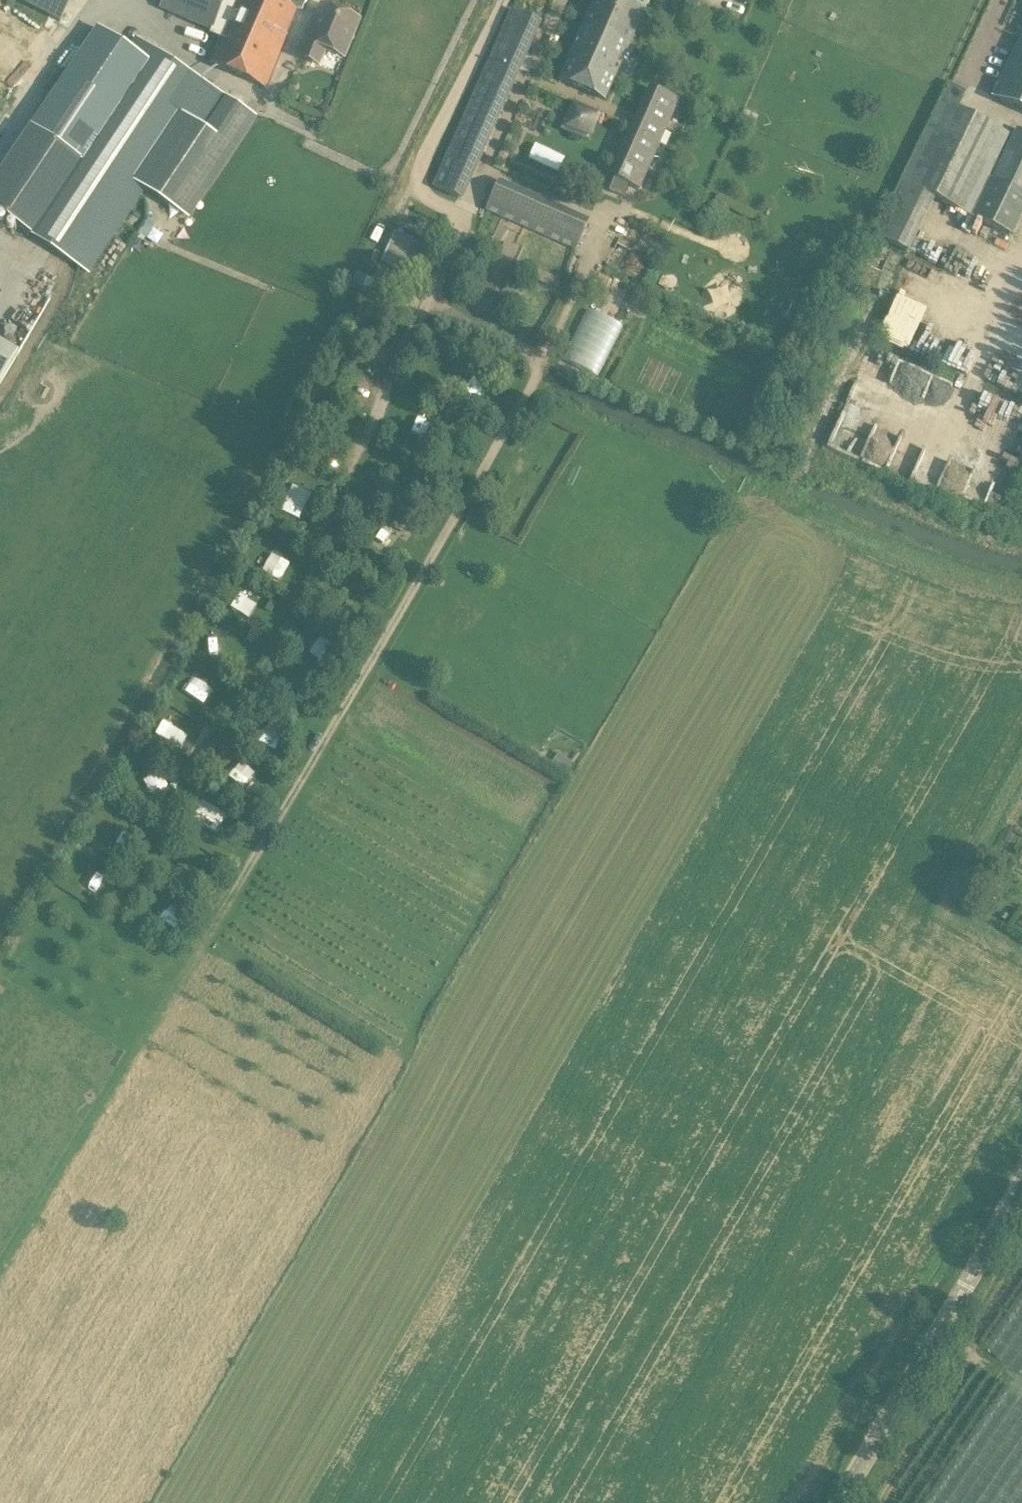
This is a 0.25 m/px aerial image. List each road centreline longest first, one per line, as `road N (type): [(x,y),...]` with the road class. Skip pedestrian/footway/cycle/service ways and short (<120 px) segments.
road 1 (track): [(439,303),(400,349),(305,557),(221,709),(212,751),(135,878)]
road 2 (unclassified): [(839,1502),(1021,1179)]

